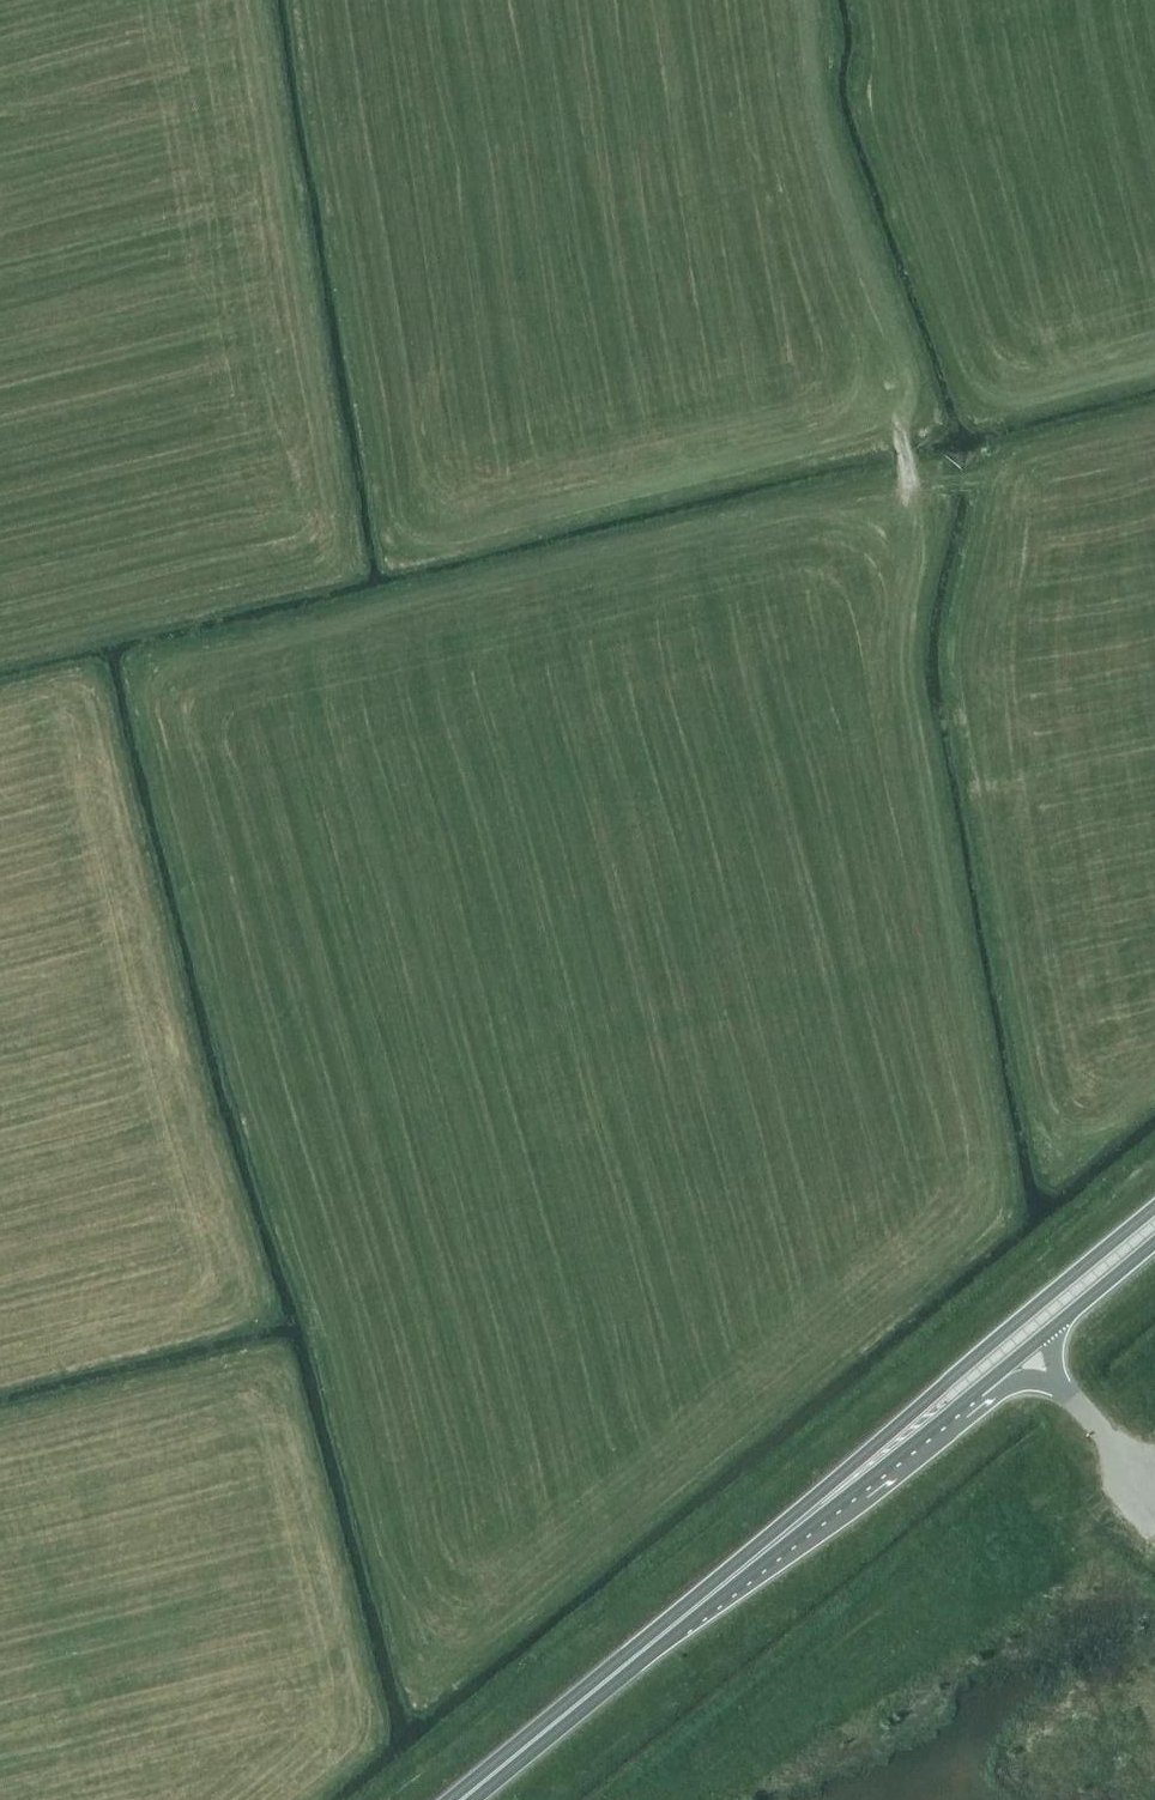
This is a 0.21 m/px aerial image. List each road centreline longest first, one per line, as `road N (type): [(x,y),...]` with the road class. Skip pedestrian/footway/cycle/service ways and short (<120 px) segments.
road 1 (trunk): [(460,1799),(821,1503)]
road 2 (trunk): [(1154,1207),(928,1397),(821,1503)]
road 3 (trunk): [(976,1391),(1154,1242)]
road 4 (trunk): [(821,1503),(976,1391)]

